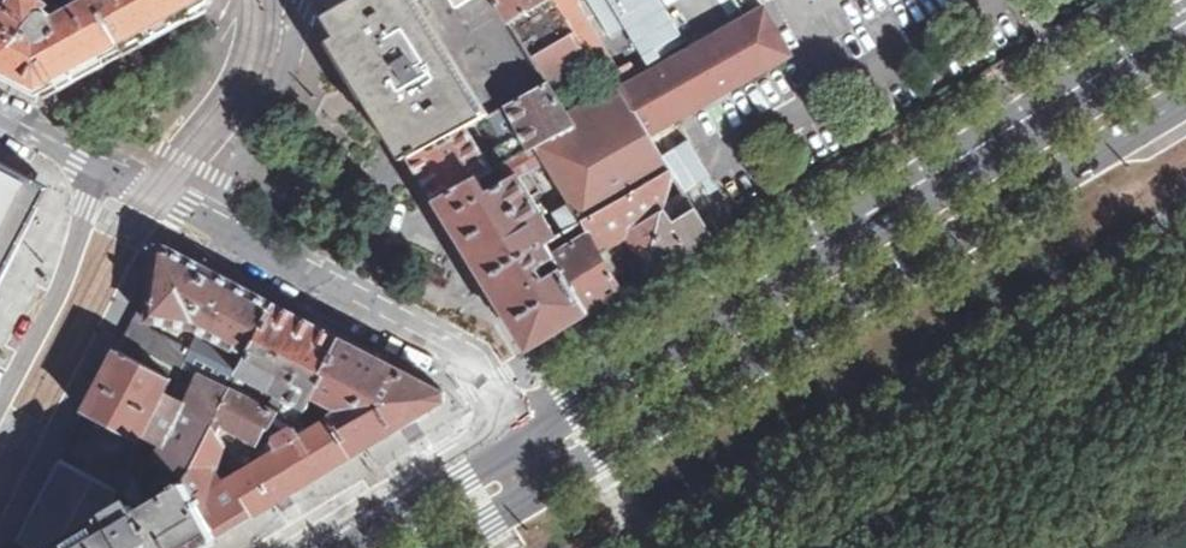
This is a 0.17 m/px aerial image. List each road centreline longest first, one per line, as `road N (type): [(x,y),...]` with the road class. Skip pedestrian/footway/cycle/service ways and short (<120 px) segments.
road 1 (primary): [(1185,29),(519,433)]
road 2 (primary): [(548,483),(1185,100)]
road 3 (residential): [(206,219),(476,369),(519,433)]
road 4 (residential): [(102,172),(59,287),(0,400)]
road 5 (residential): [(206,219),(289,61),(301,0)]
road 6 (residential): [(255,0),(230,52),(185,109),(102,172)]
road 7 (primary): [(519,433),(327,547)]
road 8 (primary): [(439,547),(548,483)]

